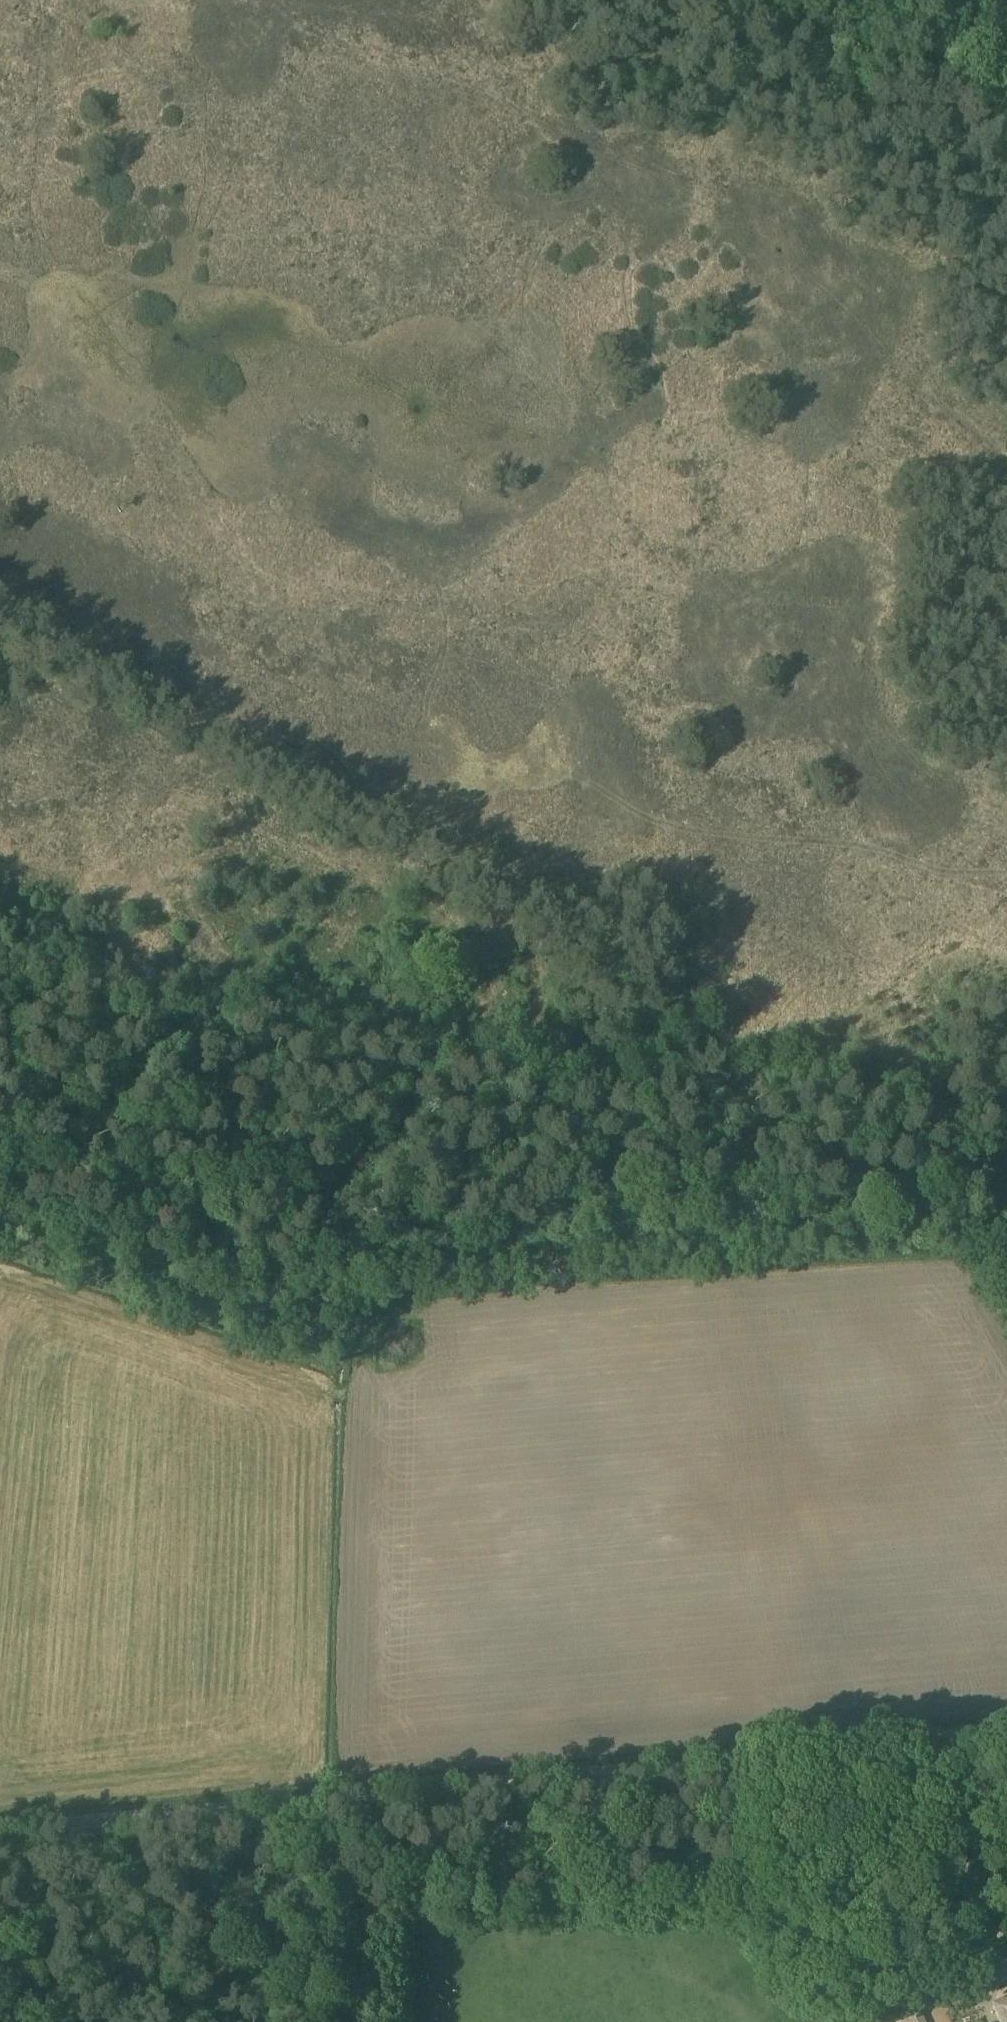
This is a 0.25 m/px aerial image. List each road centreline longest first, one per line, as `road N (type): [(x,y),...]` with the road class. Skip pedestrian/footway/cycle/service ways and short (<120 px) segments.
road 1 (track): [(1006,1733),(0,1829)]
road 2 (track): [(1006,1951),(995,1944),(920,1740)]

